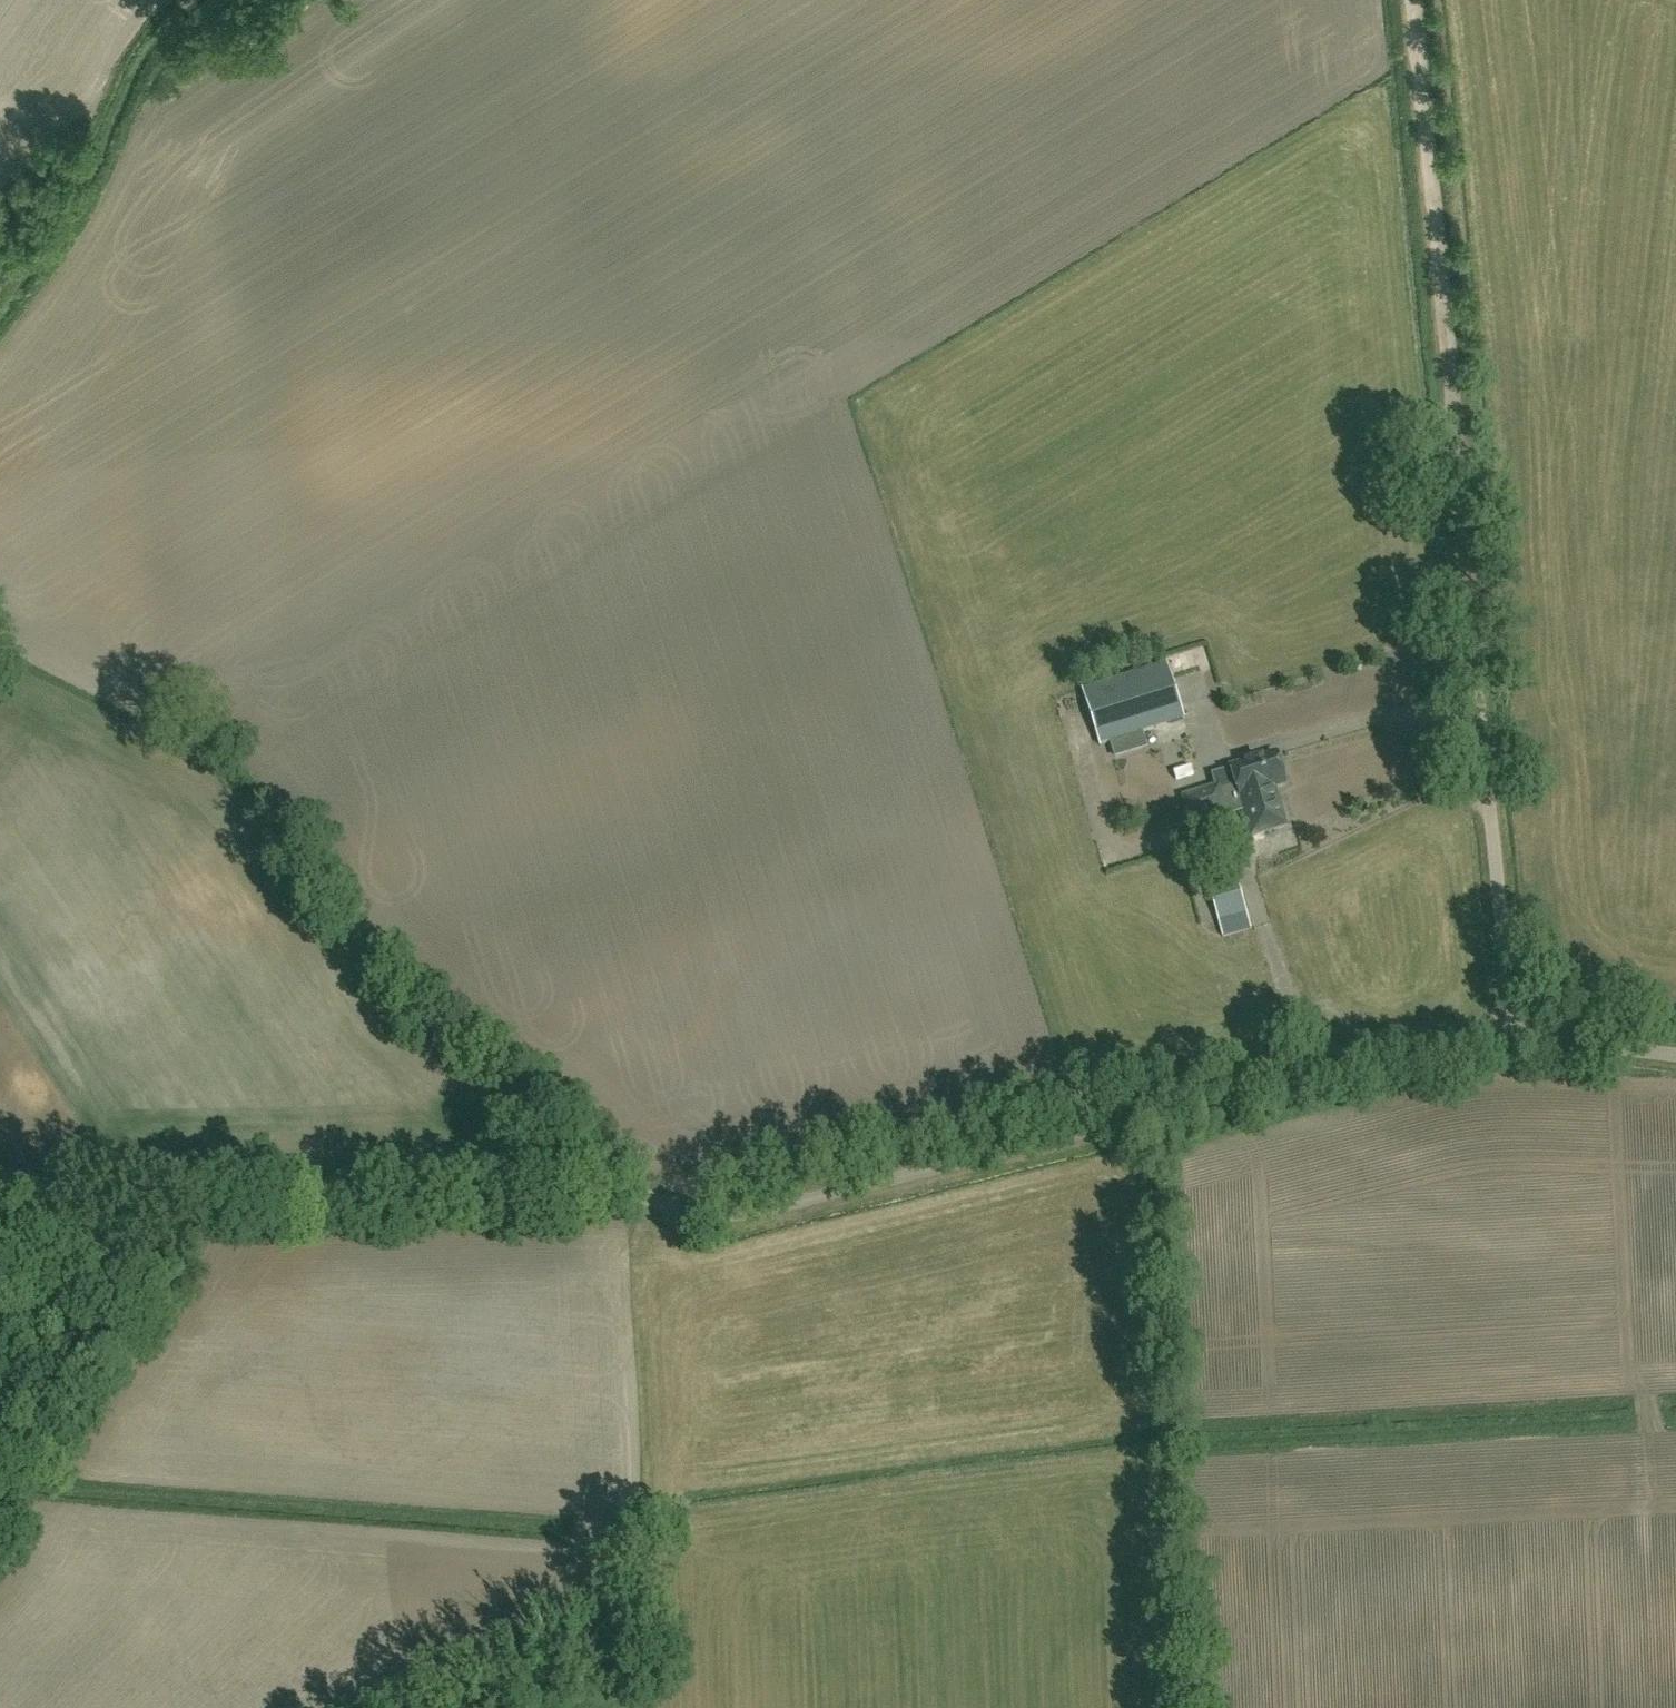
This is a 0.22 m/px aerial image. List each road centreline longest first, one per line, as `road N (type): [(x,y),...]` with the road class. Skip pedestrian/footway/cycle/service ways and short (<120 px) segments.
road 1 (unclassified): [(0,1196),(594,1179),(710,1218),(1471,1039),(1512,1037)]
road 2 (track): [(1475,645),(1413,0)]
road 3 (unclassified): [(1512,1037),(1475,645)]
road 4 (unclassified): [(1512,1037),(1675,1056)]

